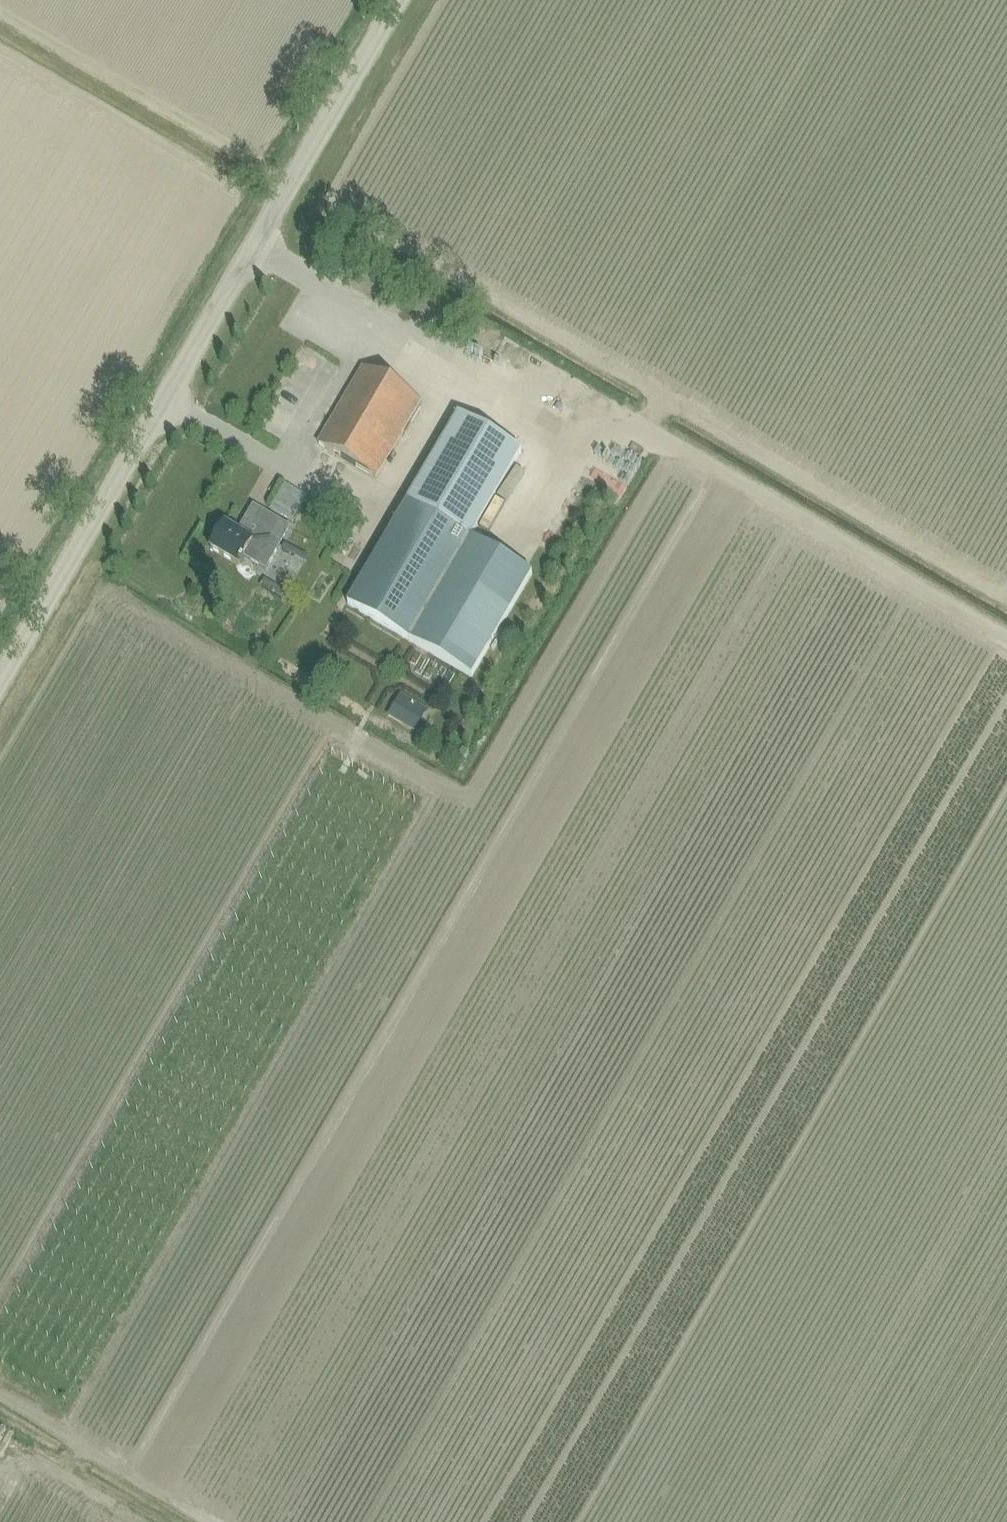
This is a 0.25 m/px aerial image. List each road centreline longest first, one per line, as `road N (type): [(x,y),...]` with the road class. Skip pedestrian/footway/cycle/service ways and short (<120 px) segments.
road 1 (unclassified): [(0,679),(397,0)]

